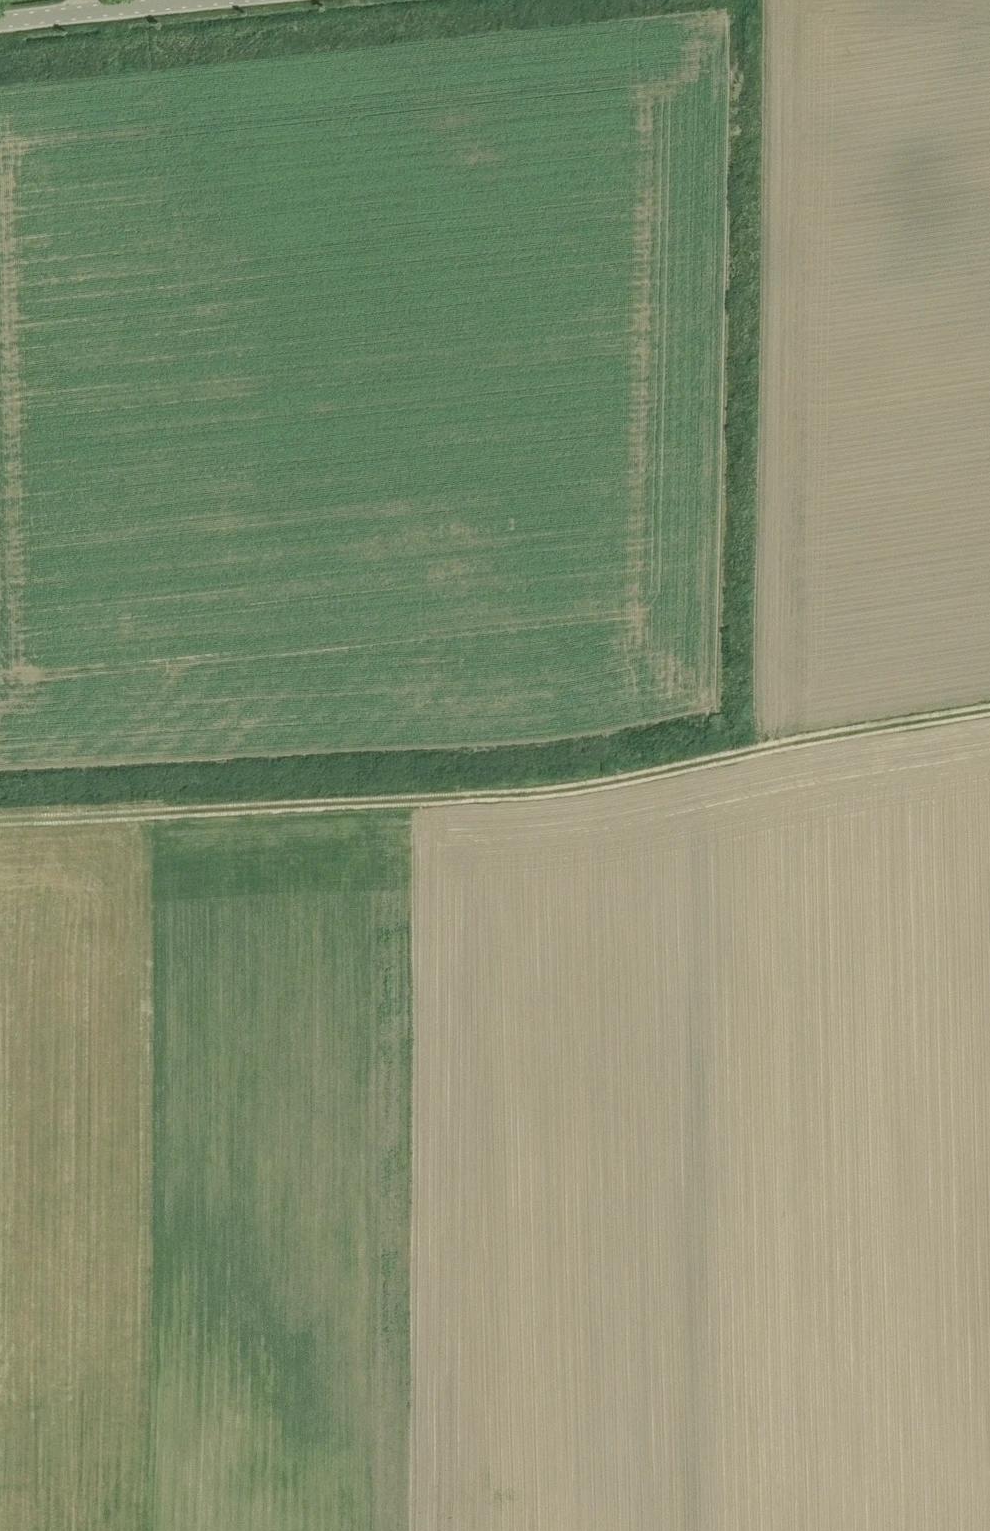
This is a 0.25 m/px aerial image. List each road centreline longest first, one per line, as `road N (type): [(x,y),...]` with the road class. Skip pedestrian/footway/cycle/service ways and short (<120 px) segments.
road 1 (track): [(989,711),(544,793),(0,819)]
road 2 (unclassified): [(0,22),(204,0)]

